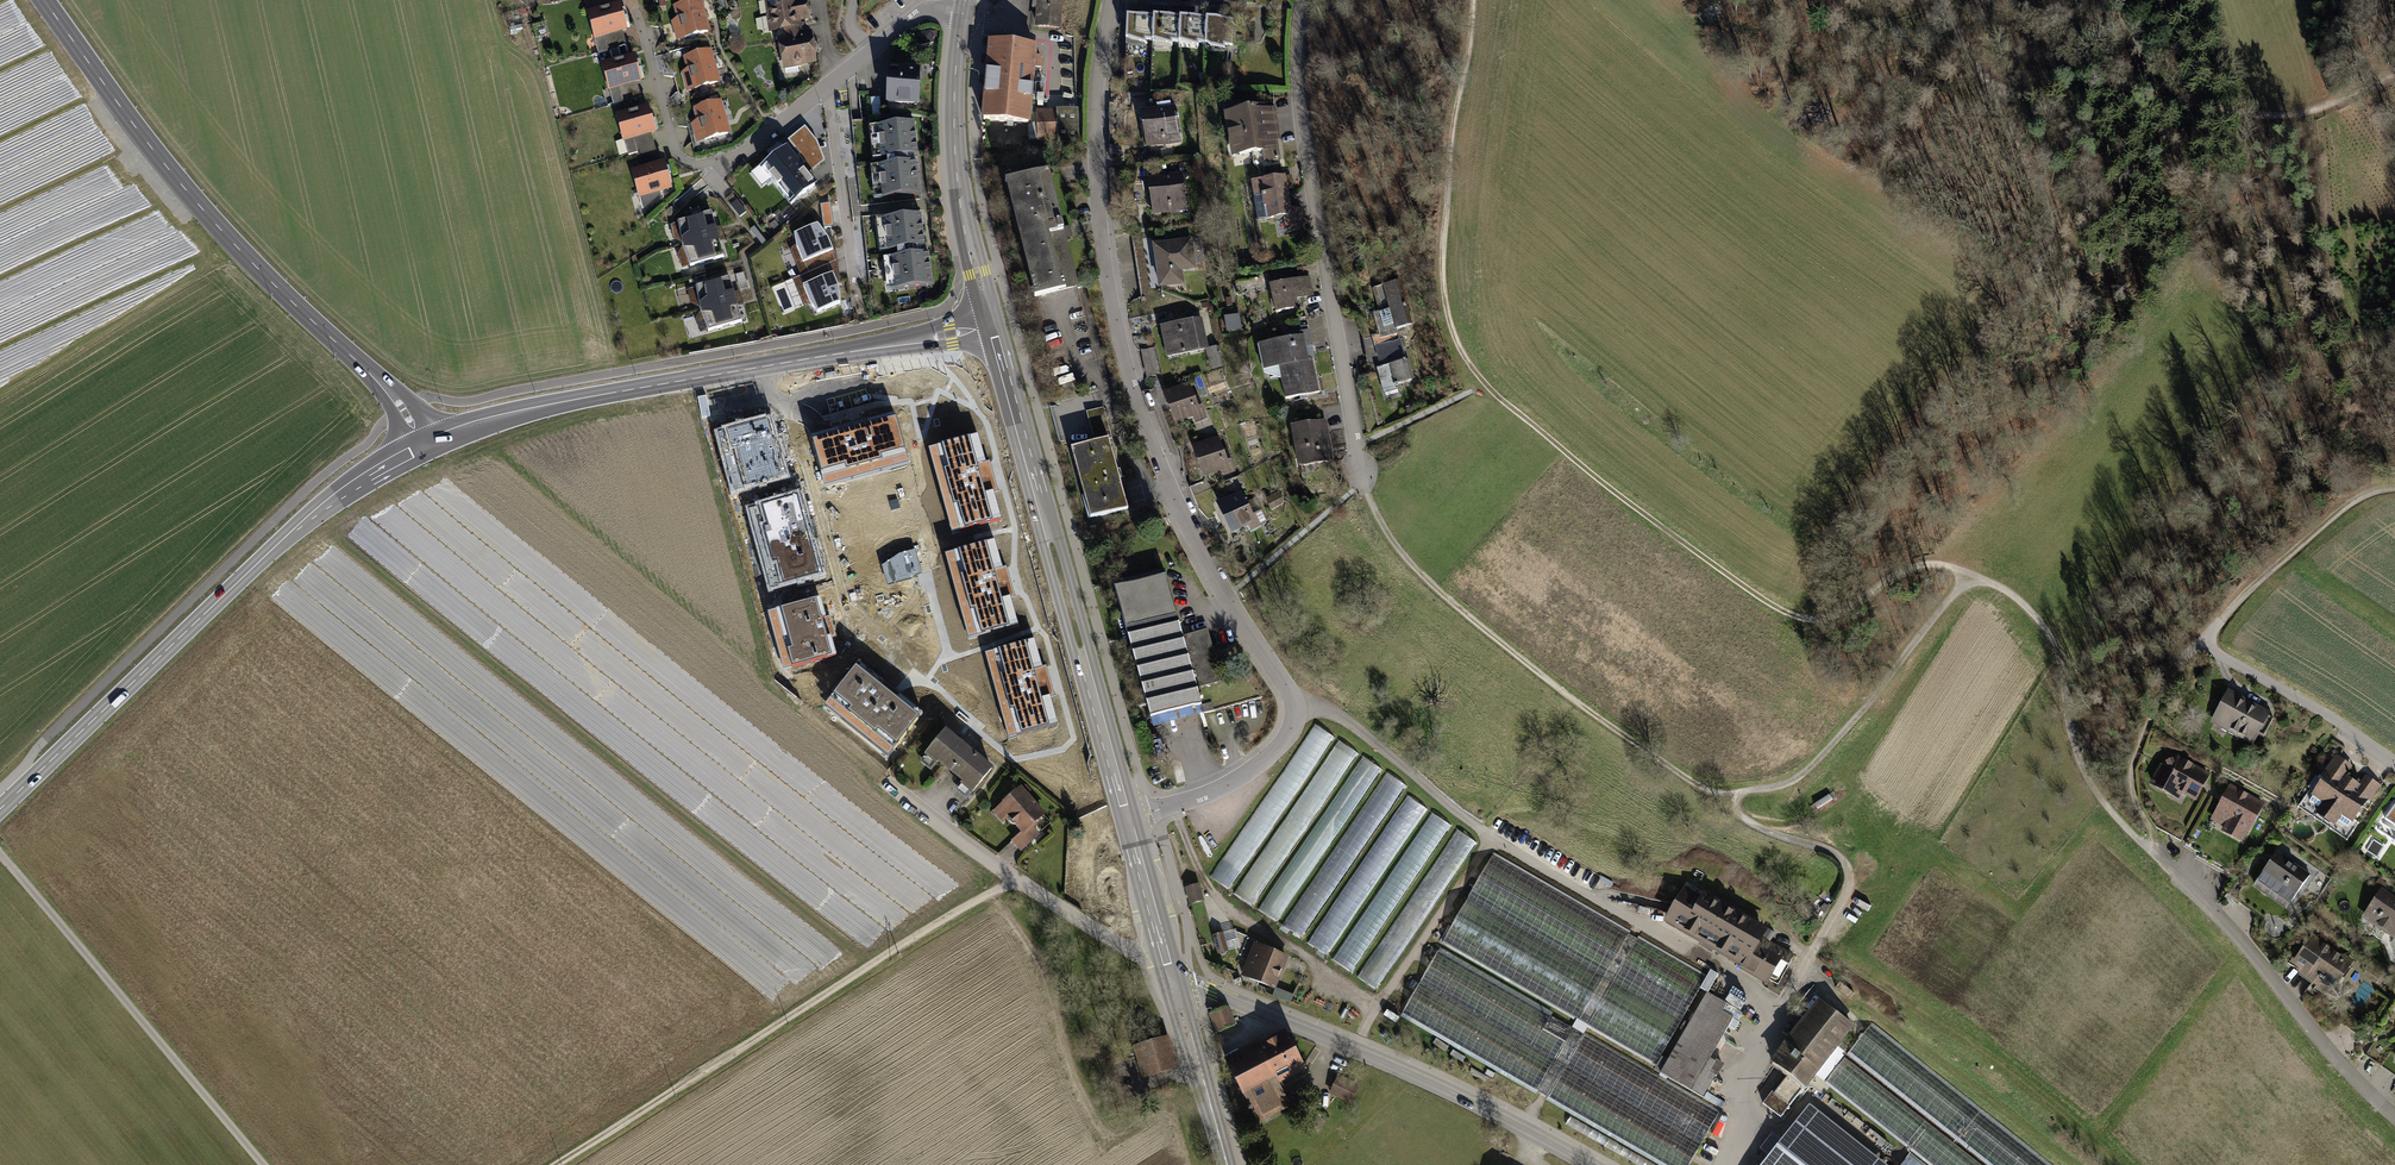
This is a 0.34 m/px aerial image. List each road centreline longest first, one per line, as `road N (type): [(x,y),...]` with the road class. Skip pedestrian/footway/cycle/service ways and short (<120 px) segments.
road 1 (track): [(1366,483),(1393,538),(1487,631),(1682,775),(1720,793),(1774,787),(1803,773),(1949,601),(1986,583),(2009,591),(2057,651),(2083,771),(2111,811),(2161,857)]
road 2 (track): [(1474,0),(1443,260),(1456,335),(1487,384),(1659,521),(1793,613),(1835,614),(1927,565),(1986,583)]
road 3 (residential): [(1110,0),(1097,162),(1115,313),(1170,490),(1228,601),(1297,697),(1278,744),(1235,779),(1128,819)]
road 4 (unclassified): [(45,0),(214,220),(406,410),(426,444)]
road 5 (tertiary): [(991,328),(549,405),(426,444)]
road 6 (tertiary): [(426,444),(318,510),(0,809)]
road 7 (track): [(557,1164),(1019,881)]
road 8 (primary): [(991,328),(1128,819)]
road 9 (track): [(1945,0),(1974,60),(2105,103),(2292,116),(2394,70)]
road 10 (residential): [(1366,483),(1297,93),(1302,0)]
road 11 (tertiary): [(1591,1164),(1414,1074),(1171,976)]
road 12 (residential): [(2394,1116),(2161,857),(2131,789)]
road 13 (unclassified): [(262,1164),(0,854)]
road 14 (track): [(1817,945),(1978,1043),(2123,1164)]
road 15 (residential): [(890,788),(1171,976)]
road 16 (primary): [(963,11),(958,178),(991,328)]
road 17 (track): [(1779,1013),(1848,890),(1848,870),(1834,852),(1744,818),(1737,793)]
road 18 (residential): [(963,11),(919,13),(735,160)]
road 19 (track): [(2201,641),(2354,493),(2394,486)]
road 20 (track): [(2059,279),(2041,190),(1974,60)]
road 21 (residential): [(2201,641),(2394,762)]
road 22 (primary): [(1171,976),(1226,1164)]
road 23 (primary): [(1128,819),(1171,976)]

